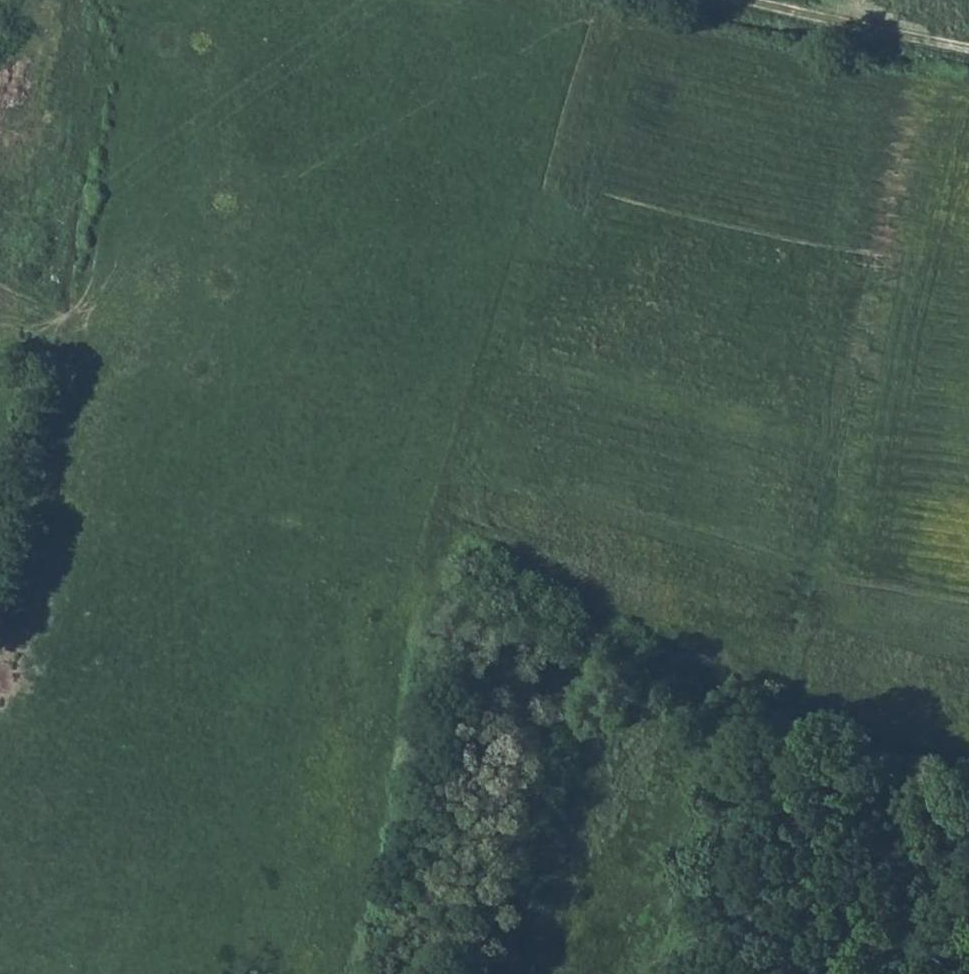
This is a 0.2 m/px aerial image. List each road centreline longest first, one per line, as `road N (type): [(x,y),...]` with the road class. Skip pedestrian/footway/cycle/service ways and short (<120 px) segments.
road 1 (track): [(765,0),(968,47)]

